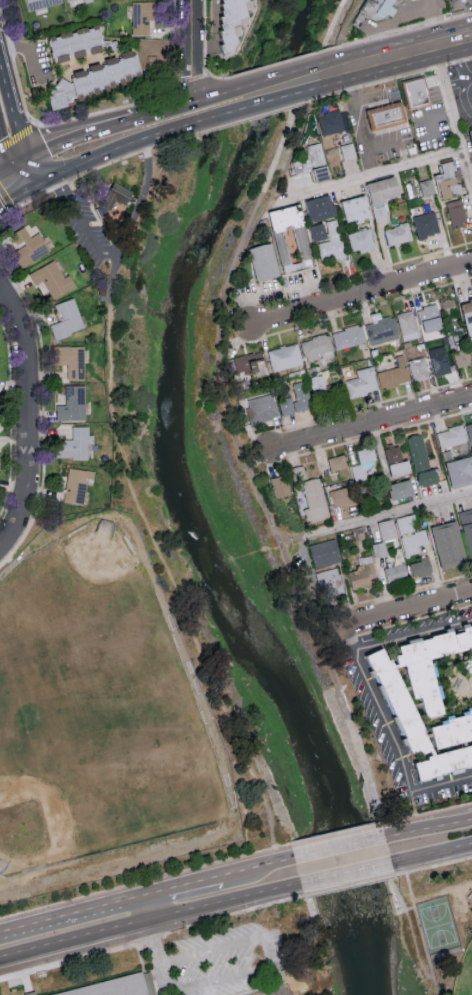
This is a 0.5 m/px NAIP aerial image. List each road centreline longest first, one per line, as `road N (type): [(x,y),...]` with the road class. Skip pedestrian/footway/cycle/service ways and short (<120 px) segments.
road 1 (residential): [(0,541),(27,482),(25,345),(0,295)]
road 2 (residential): [(248,325),(471,261)]
road 3 (primary): [(54,173),(229,112),(246,96)]
road 4 (residential): [(269,447),(471,396)]
road 5 (primary): [(189,104),(26,157)]
road 6 (primary): [(148,923),(300,883)]
road 7 (primary): [(0,960),(148,923)]
road 8 (primary): [(141,896),(0,931)]
road 9 (primary): [(346,72),(471,38)]
road 10 (residential): [(348,625),(471,592)]

